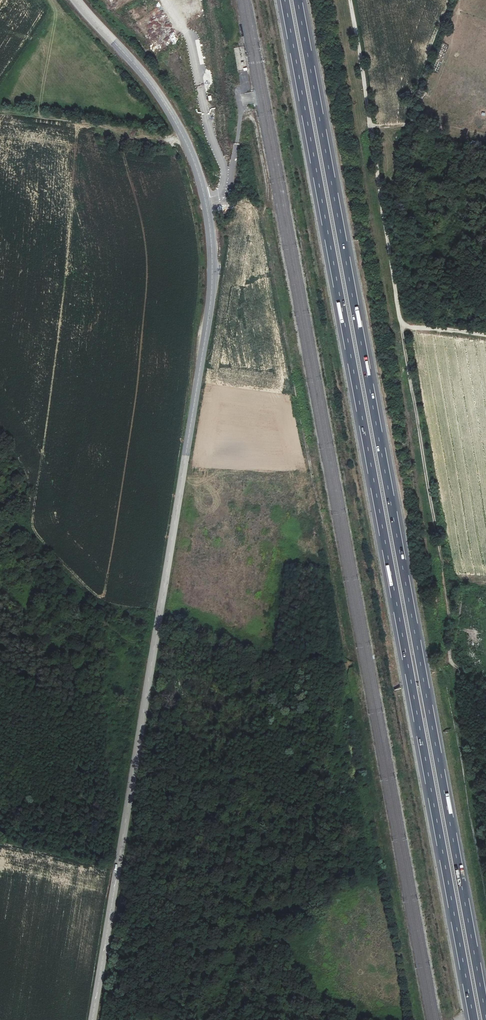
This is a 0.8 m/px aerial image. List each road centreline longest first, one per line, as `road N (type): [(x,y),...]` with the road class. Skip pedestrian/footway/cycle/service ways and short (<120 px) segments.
road 1 (tertiary): [(91,1019),(212,268),(204,197),(182,134),(147,79),(76,0)]
road 2 (motorway): [(285,0),(474,1019)]
road 3 (motorway): [(485,1016),(298,0)]
road 4 (track): [(348,0),(452,666),(472,680)]
road 5 (track): [(182,134),(162,142),(0,108)]

